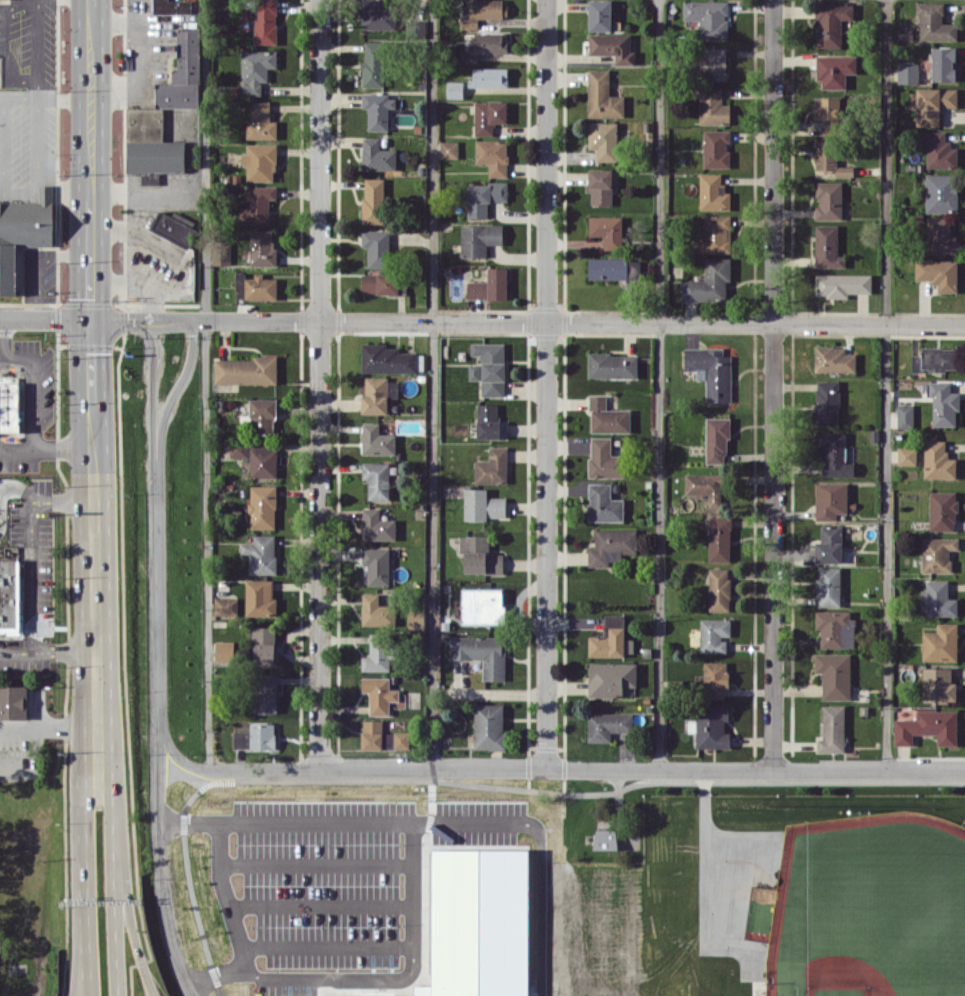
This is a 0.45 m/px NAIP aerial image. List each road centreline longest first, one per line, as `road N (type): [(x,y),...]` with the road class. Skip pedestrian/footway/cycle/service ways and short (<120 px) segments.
road 1 (residential): [(0,318),(964,324)]
road 2 (residential): [(158,768),(964,769)]
road 3 (residential): [(772,0),(772,769)]
road 4 (residential): [(546,0),(546,768)]
road 5 (residential): [(319,0),(319,768)]
road 6 (residential): [(195,995),(171,940),(156,820),(154,320)]
road 7 (secondary): [(90,3),(96,606)]
road 8 (secondary): [(96,606),(80,804),(87,995)]
road 9 (secondary): [(119,995),(96,606)]
road 10 (motorway): [(152,995),(131,930),(112,802)]

